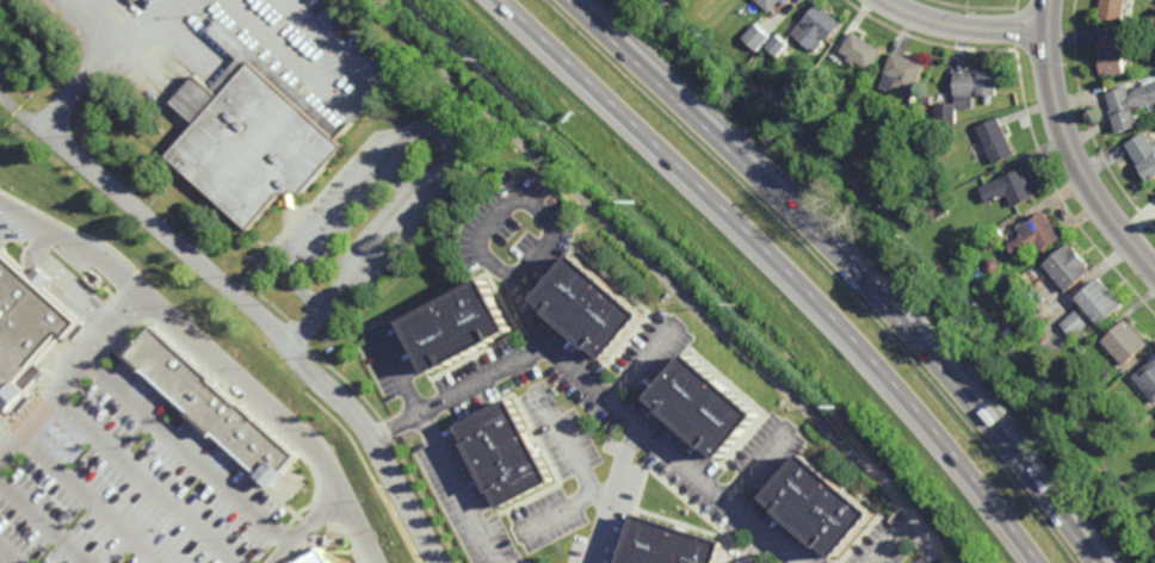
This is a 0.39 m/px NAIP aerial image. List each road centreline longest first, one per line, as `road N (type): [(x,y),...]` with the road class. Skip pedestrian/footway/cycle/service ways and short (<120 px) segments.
road 1 (motorway): [(501,0),(796,278),(932,426),(1038,562)]
road 2 (motorway): [(1094,562),(890,308),(569,0)]
road 3 (residential): [(440,562),(357,413),(291,354),(265,318),(45,128)]
road 4 (tertiary): [(1049,0),(1051,79),(1067,137),(1099,200),(1154,267)]
road 5 (residential): [(1046,33),(946,25),(884,0)]

